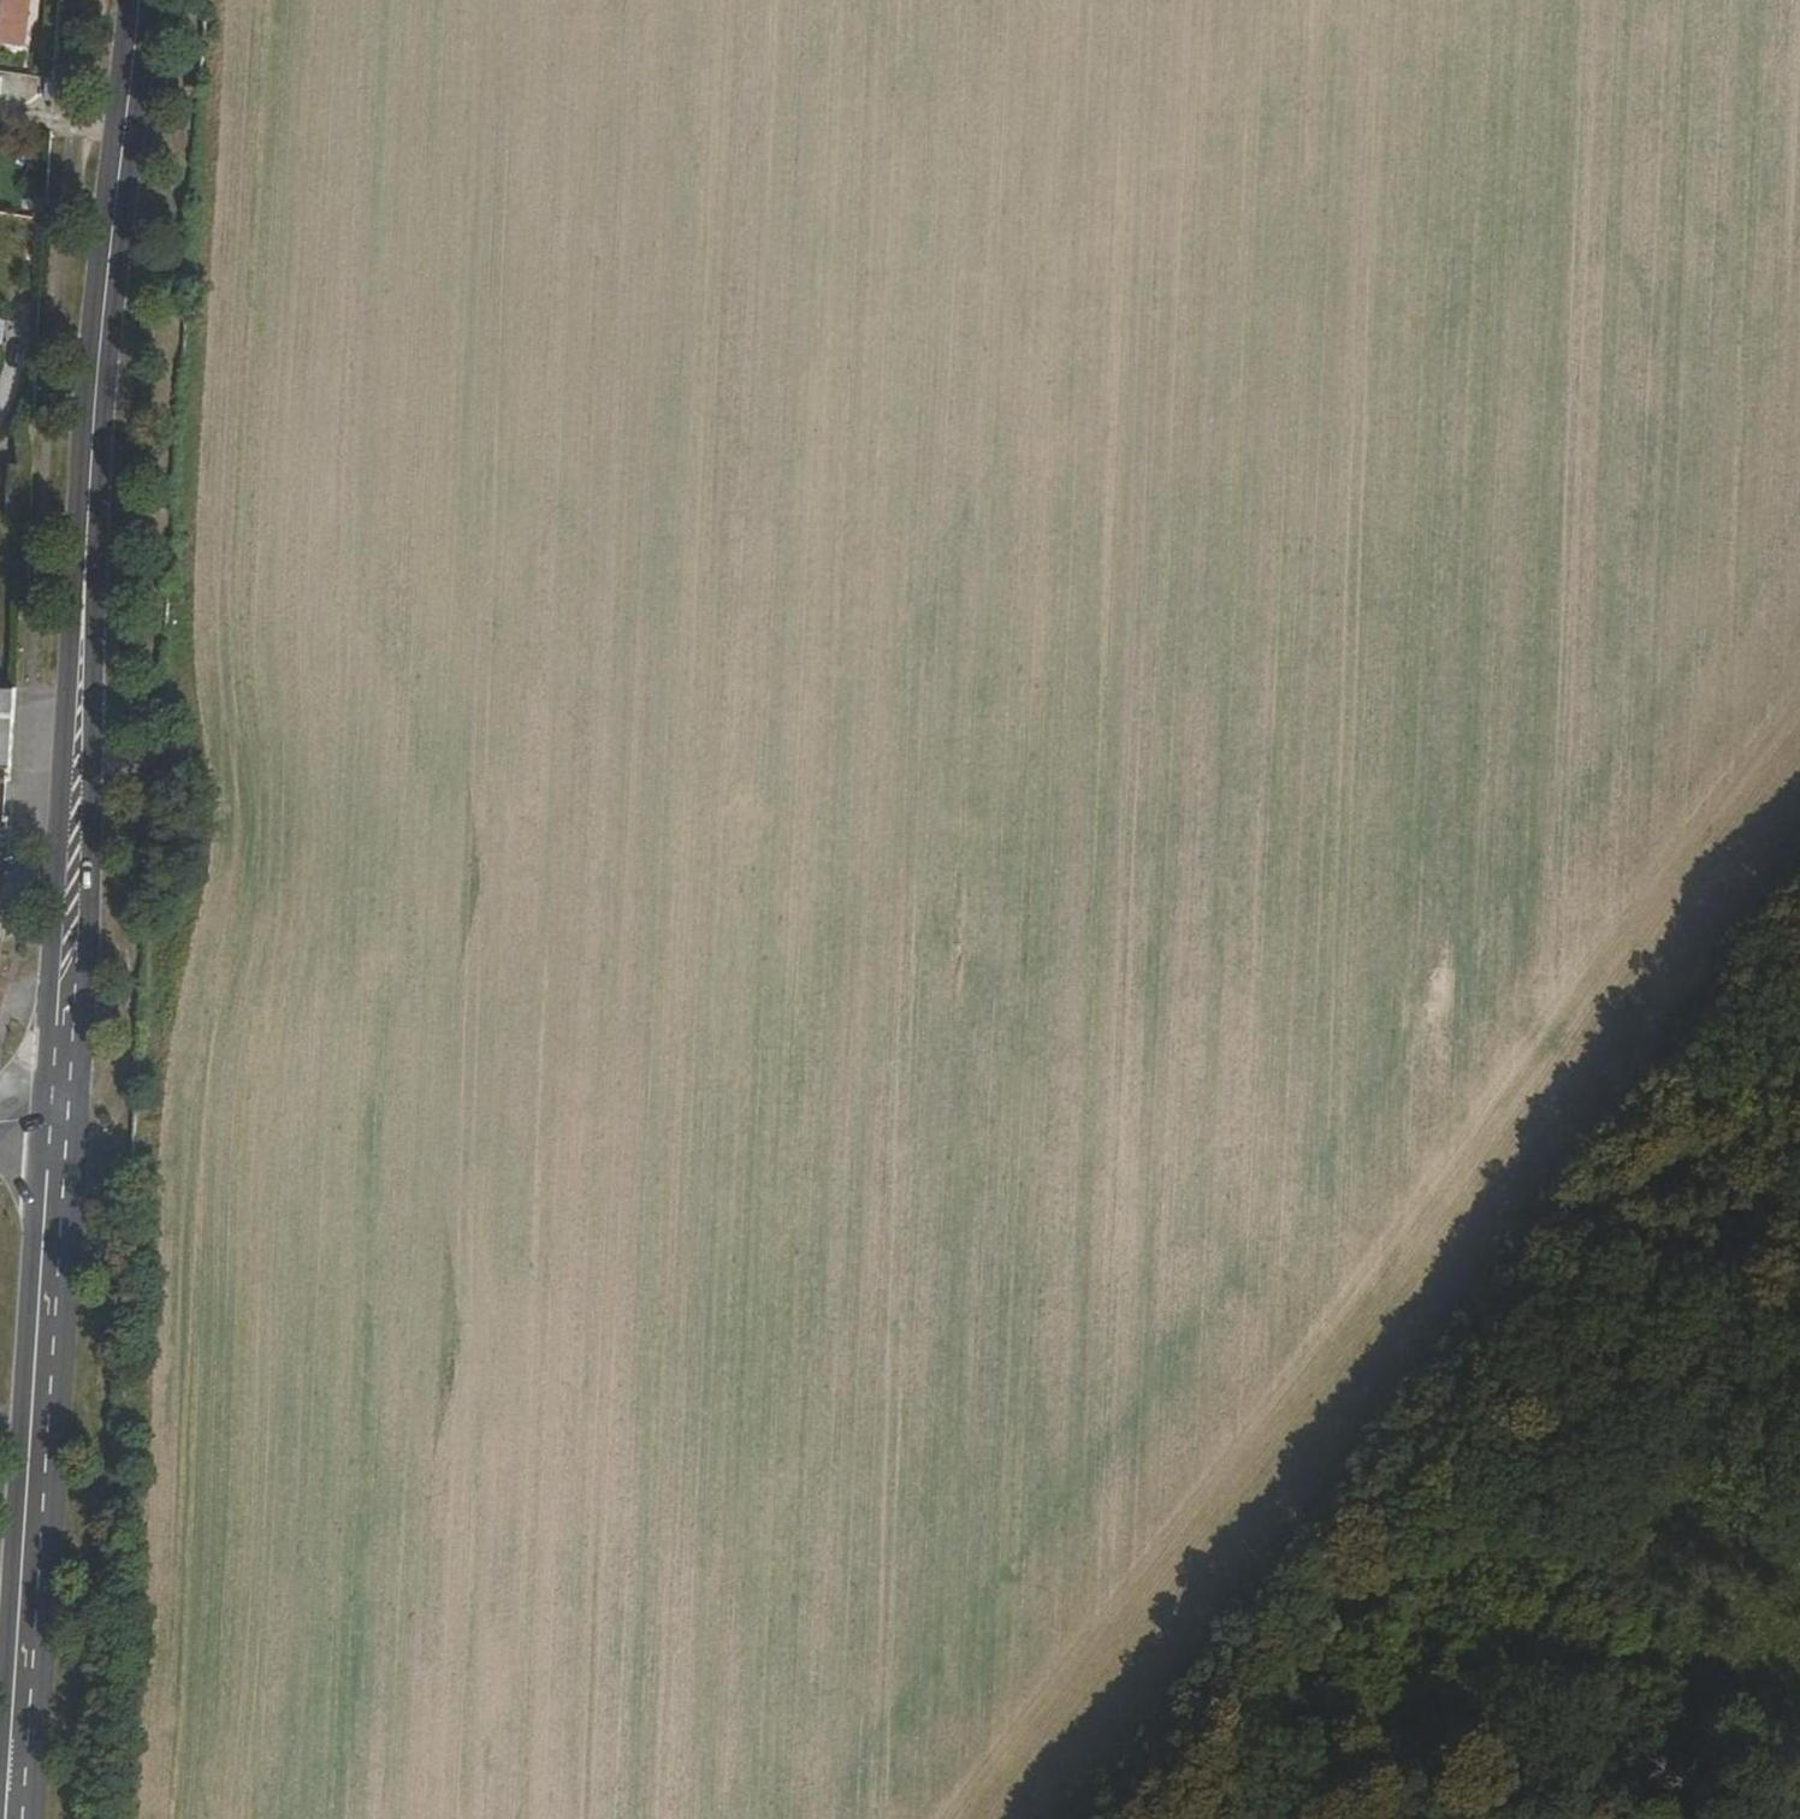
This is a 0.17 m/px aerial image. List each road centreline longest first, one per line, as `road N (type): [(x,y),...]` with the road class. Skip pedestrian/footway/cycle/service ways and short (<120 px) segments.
road 1 (primary): [(60,1117),(136,0)]
road 2 (primary): [(12,1818),(60,1117)]

